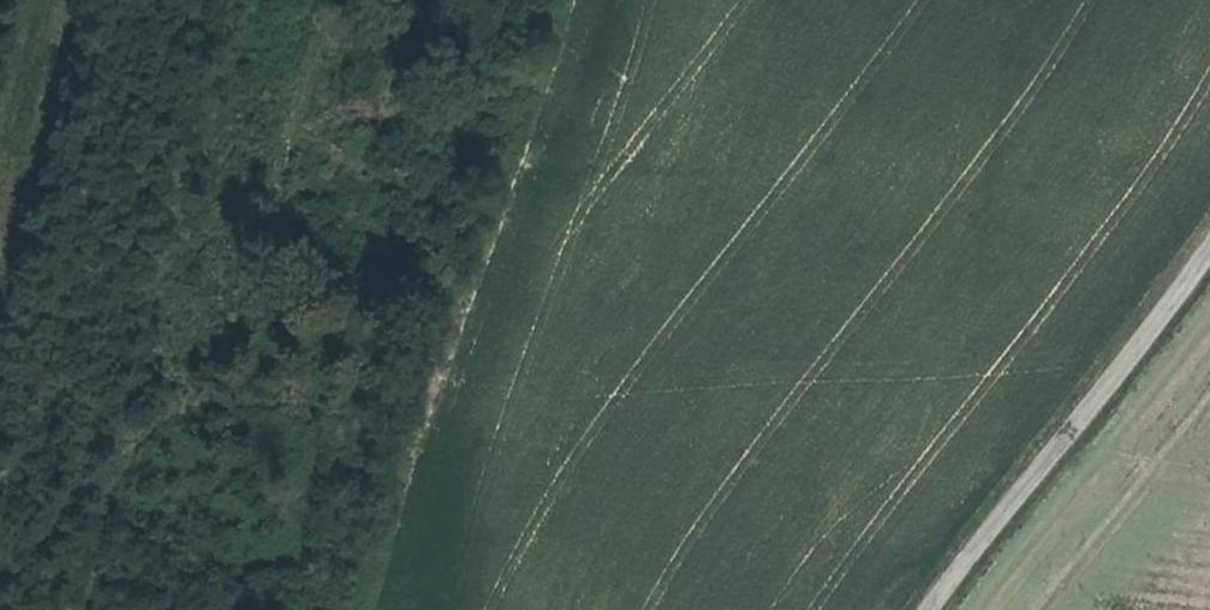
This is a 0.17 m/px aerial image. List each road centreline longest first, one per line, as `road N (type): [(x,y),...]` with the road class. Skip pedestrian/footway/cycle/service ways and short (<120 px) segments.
road 1 (unclassified): [(1209,244),(928,609)]

